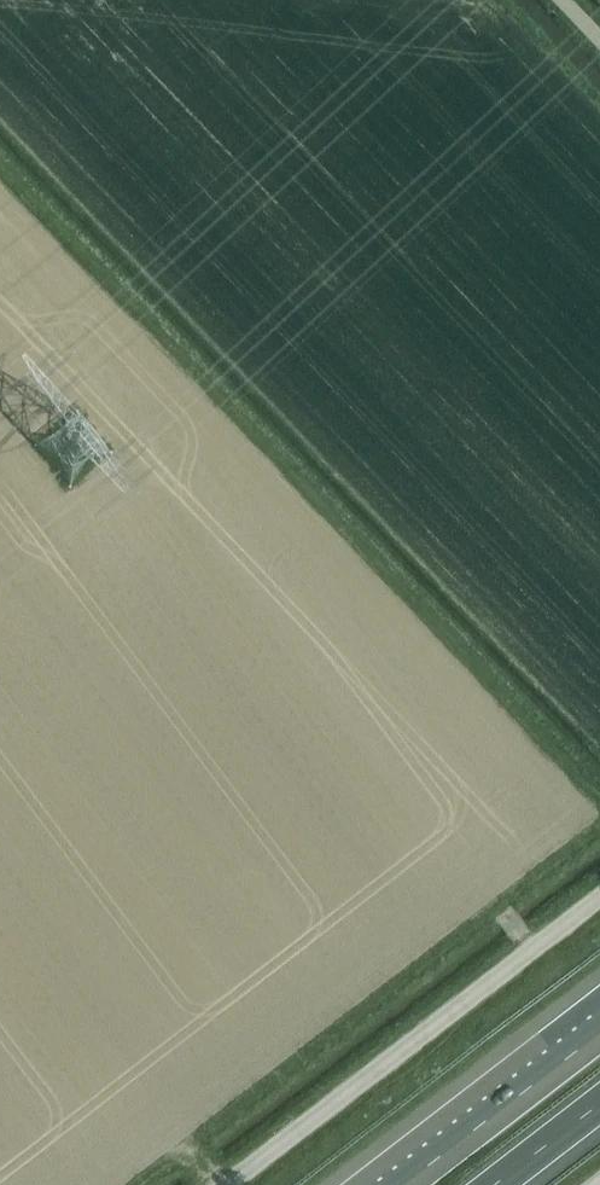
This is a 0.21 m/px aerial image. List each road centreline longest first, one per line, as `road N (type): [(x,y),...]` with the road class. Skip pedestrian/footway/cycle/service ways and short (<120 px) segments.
road 1 (unclassified): [(234,1184),(599,902)]
road 2 (motorway): [(599,1032),(402,1184)]
road 3 (motorway): [(492,1184),(599,1101)]

